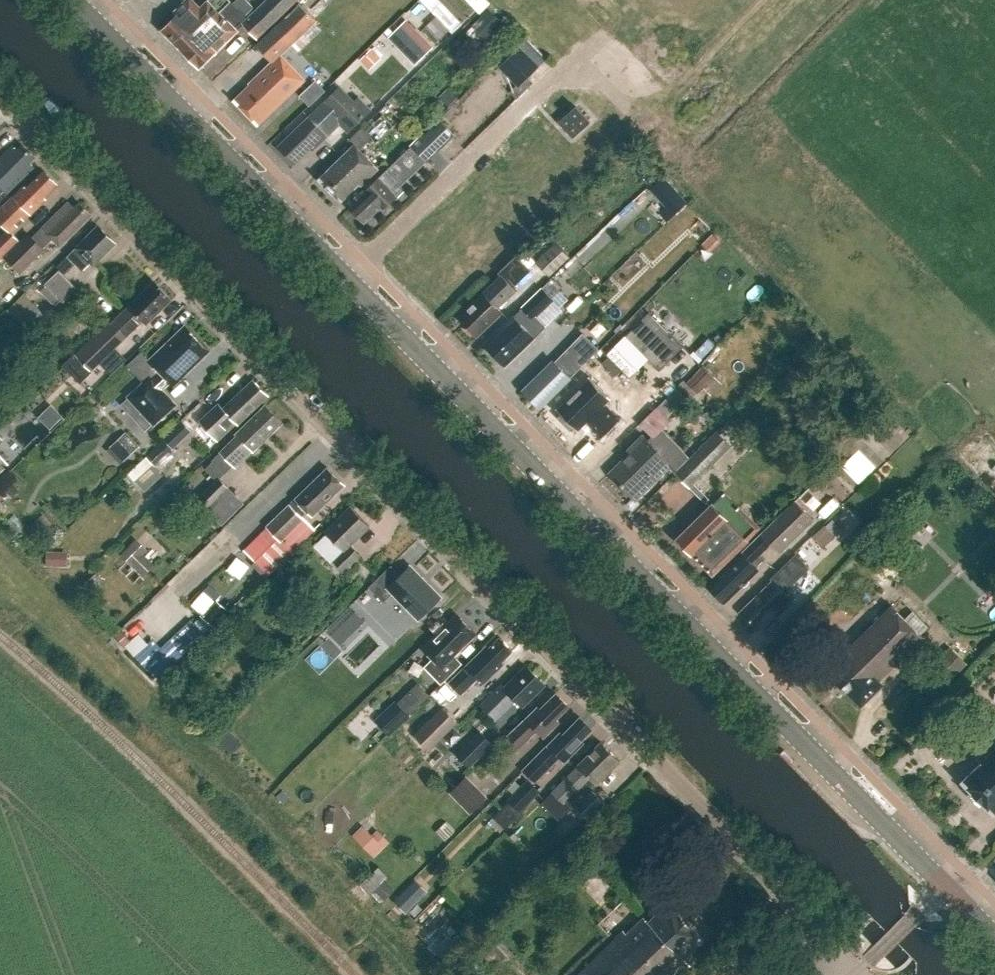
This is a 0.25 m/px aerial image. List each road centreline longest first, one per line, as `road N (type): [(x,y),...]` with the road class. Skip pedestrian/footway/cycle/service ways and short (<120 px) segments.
road 1 (secondary): [(944,889),(75,0)]
road 2 (residential): [(852,972),(783,888),(0,94)]
road 3 (unclassified): [(852,972),(944,889)]

